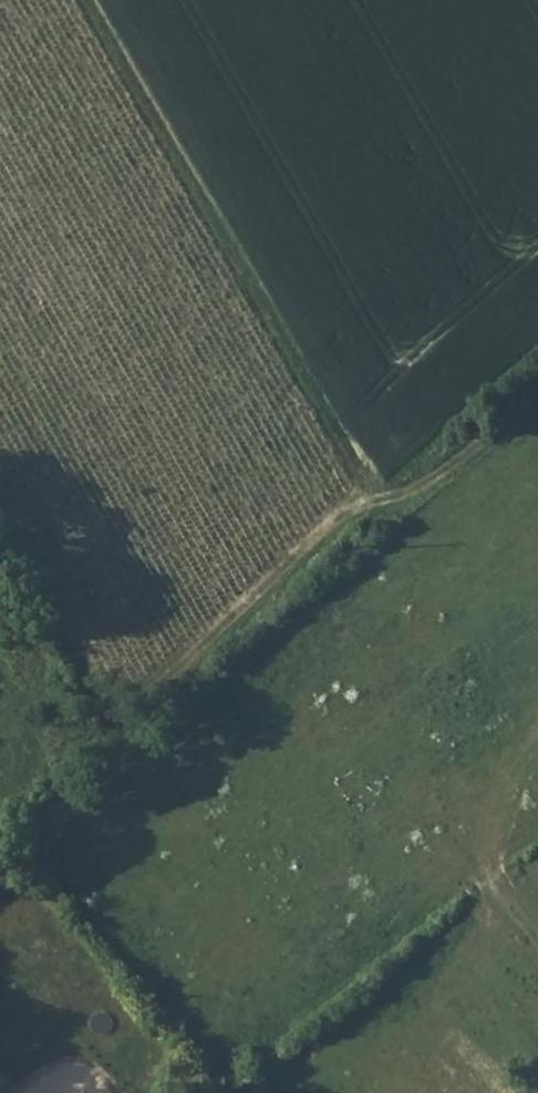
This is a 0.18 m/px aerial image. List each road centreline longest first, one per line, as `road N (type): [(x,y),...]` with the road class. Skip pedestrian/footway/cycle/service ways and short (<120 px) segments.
road 1 (track): [(0,536),(110,704),(155,690),(330,505),(402,505),(450,478),(537,401)]

